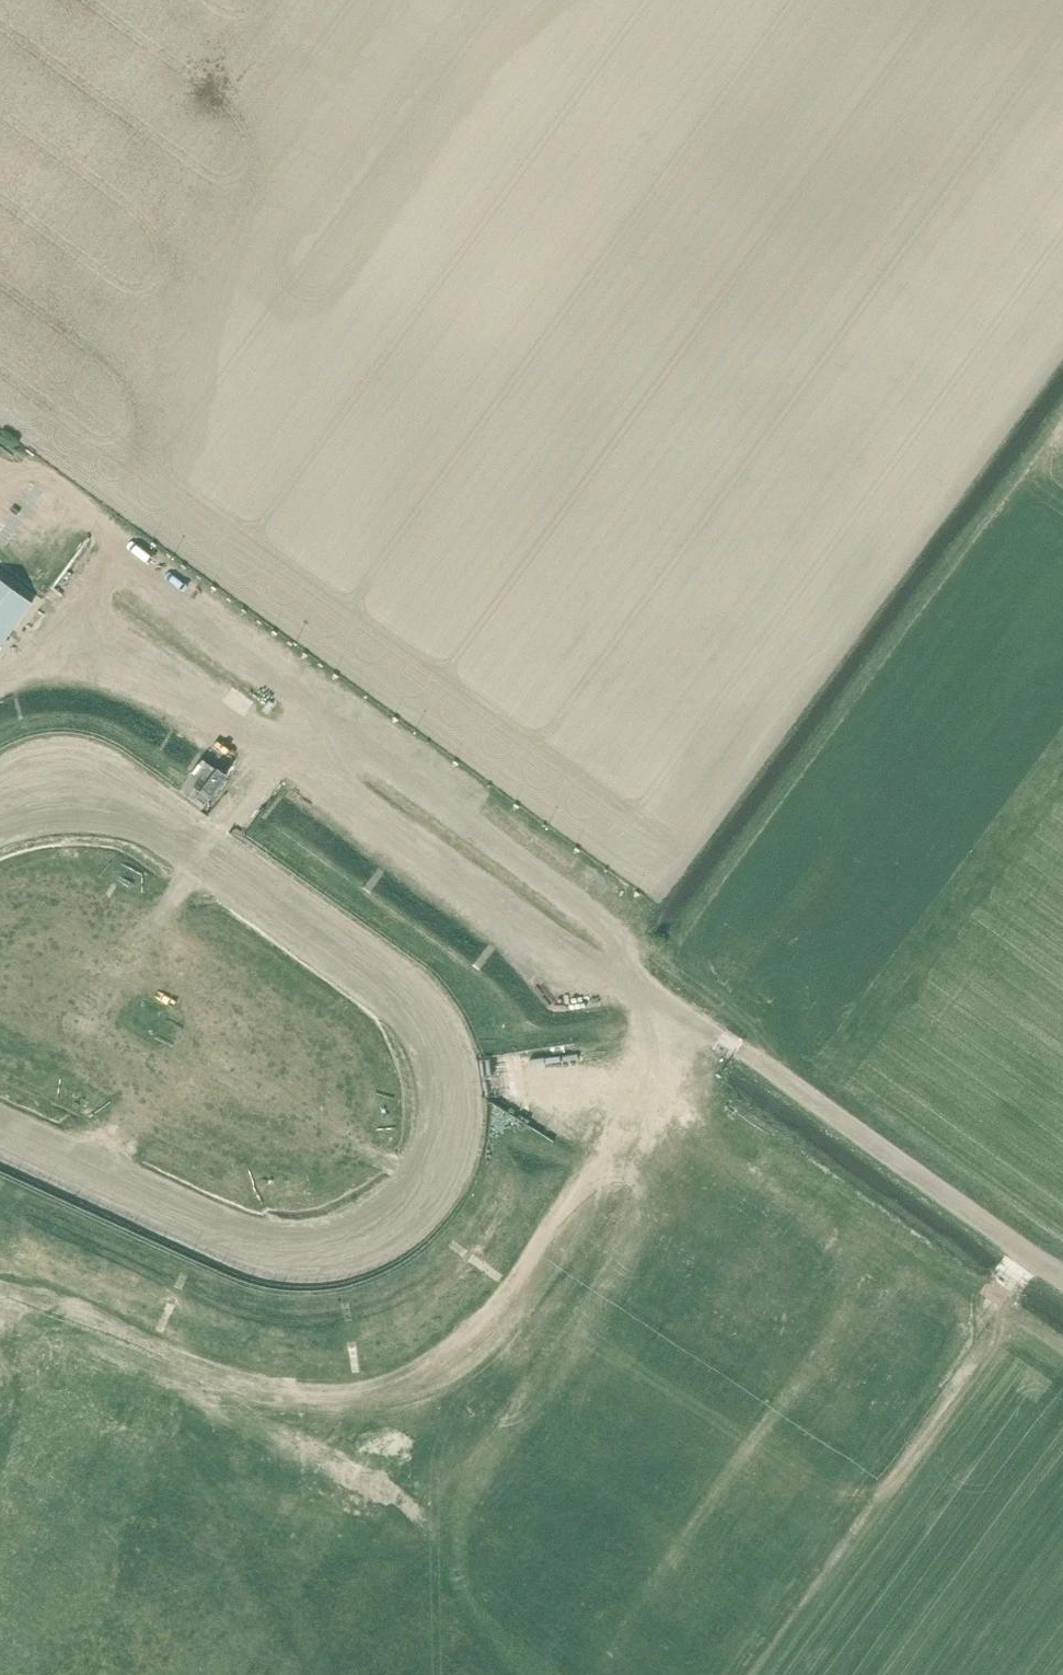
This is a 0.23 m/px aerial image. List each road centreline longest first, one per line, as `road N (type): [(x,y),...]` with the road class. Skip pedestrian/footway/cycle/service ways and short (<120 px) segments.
road 1 (track): [(626,969),(1062,1285)]

